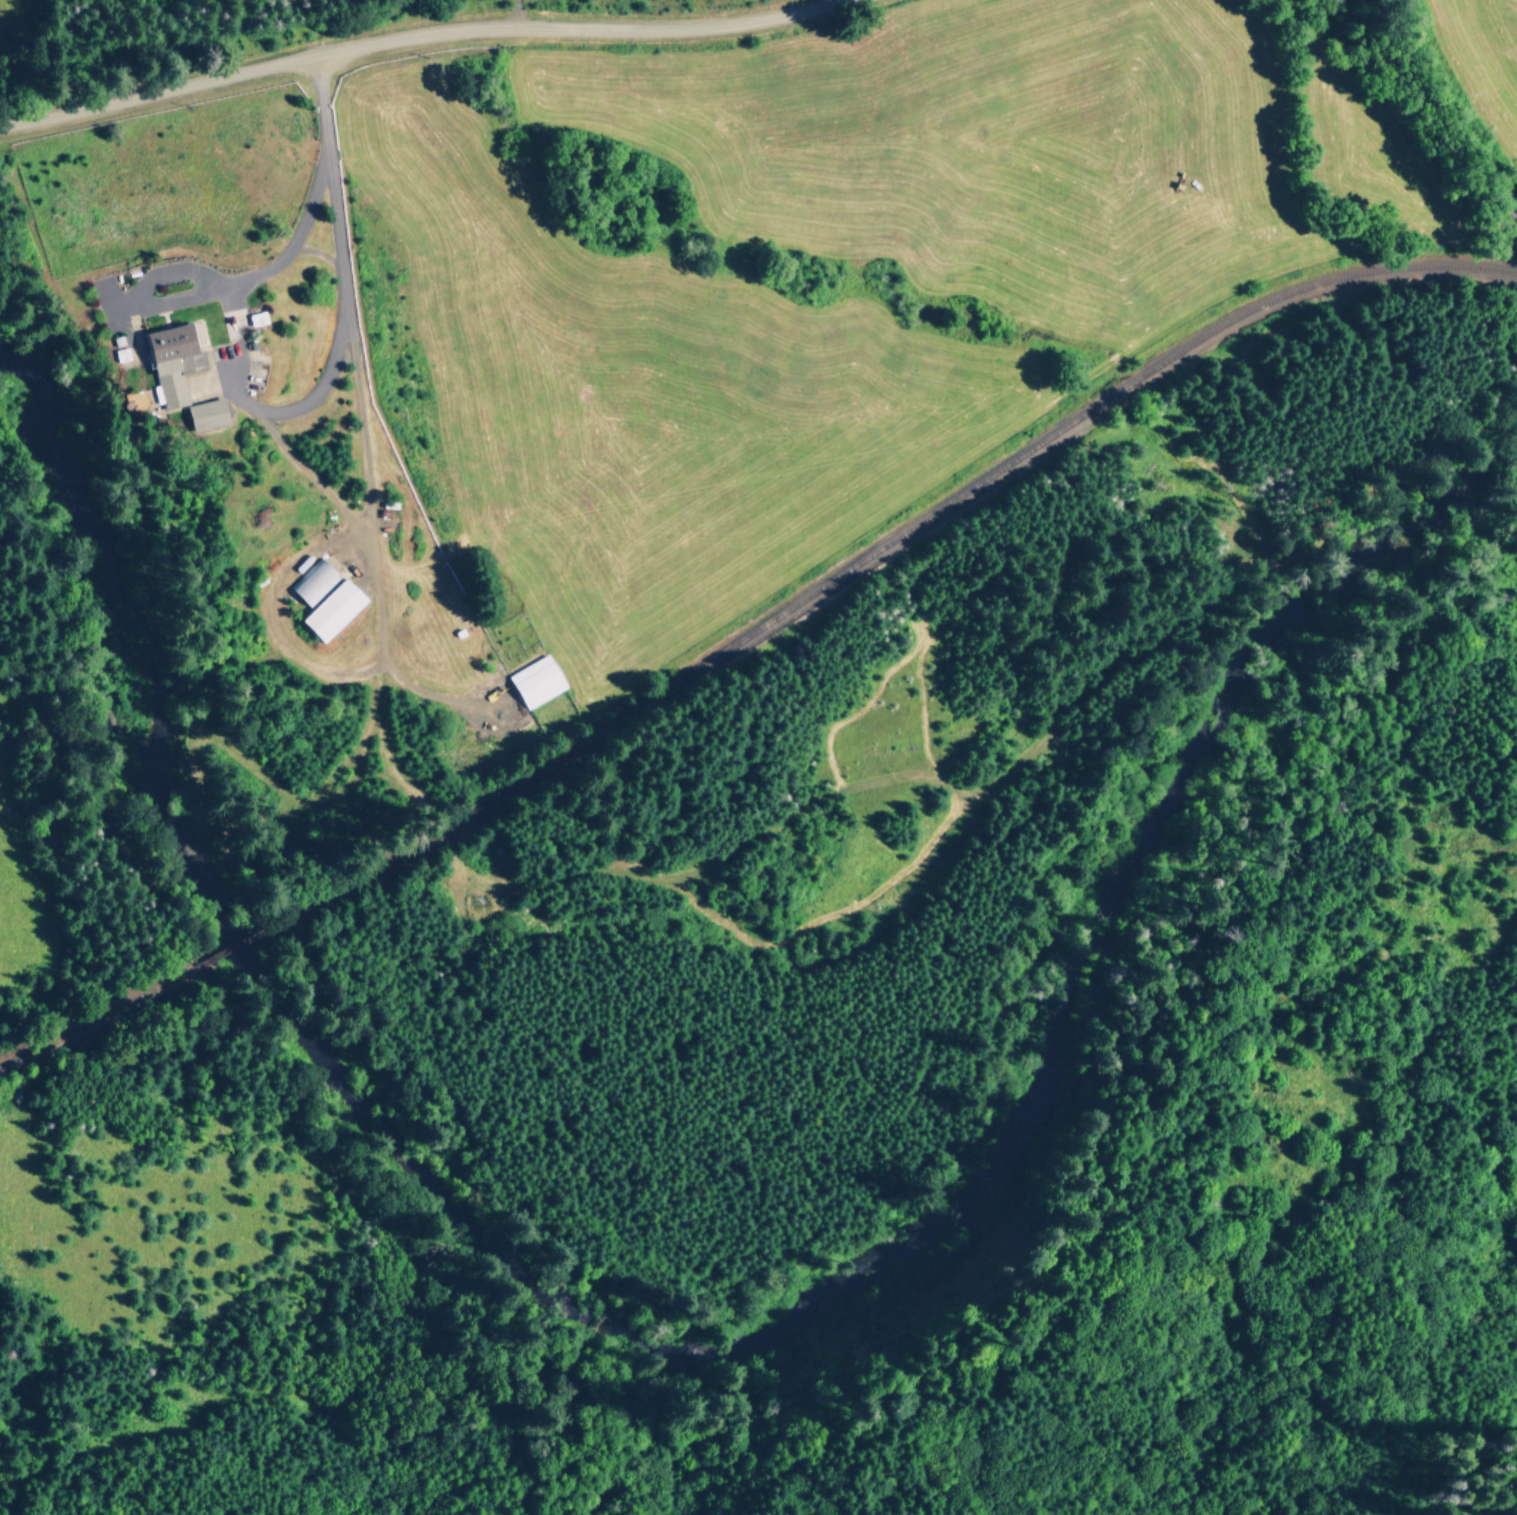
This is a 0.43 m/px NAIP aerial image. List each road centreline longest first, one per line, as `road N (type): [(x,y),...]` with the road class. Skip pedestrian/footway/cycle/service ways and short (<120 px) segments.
road 1 (residential): [(845,0),(696,29),(461,29),(330,46),(0,119)]

